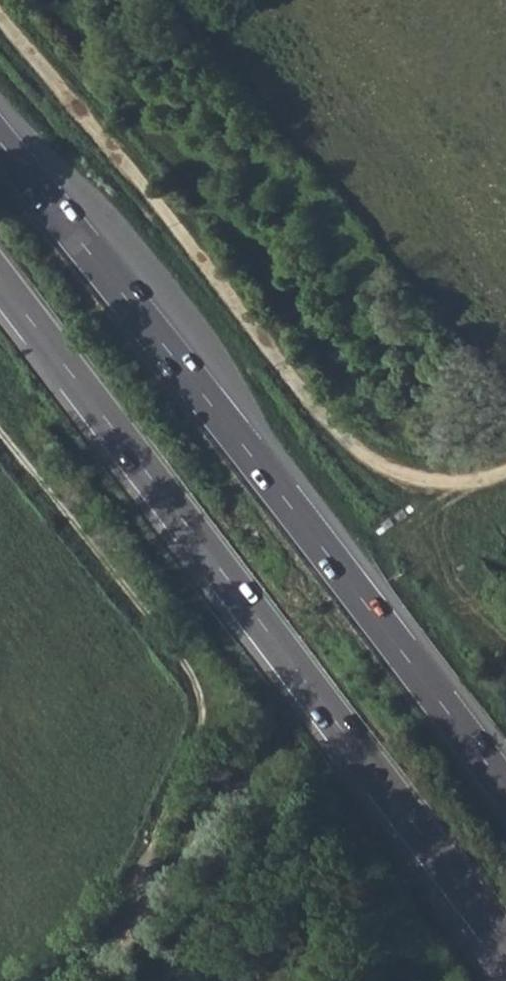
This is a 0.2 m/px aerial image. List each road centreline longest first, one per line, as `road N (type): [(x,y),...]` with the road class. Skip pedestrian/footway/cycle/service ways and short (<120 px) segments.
road 1 (trunk): [(0,283),(505,948)]
road 2 (trunk): [(505,788),(0,143)]
road 3 (track): [(0,18),(355,451),(396,474),(453,486),(505,473)]
road 4 (track): [(69,980),(296,730)]

